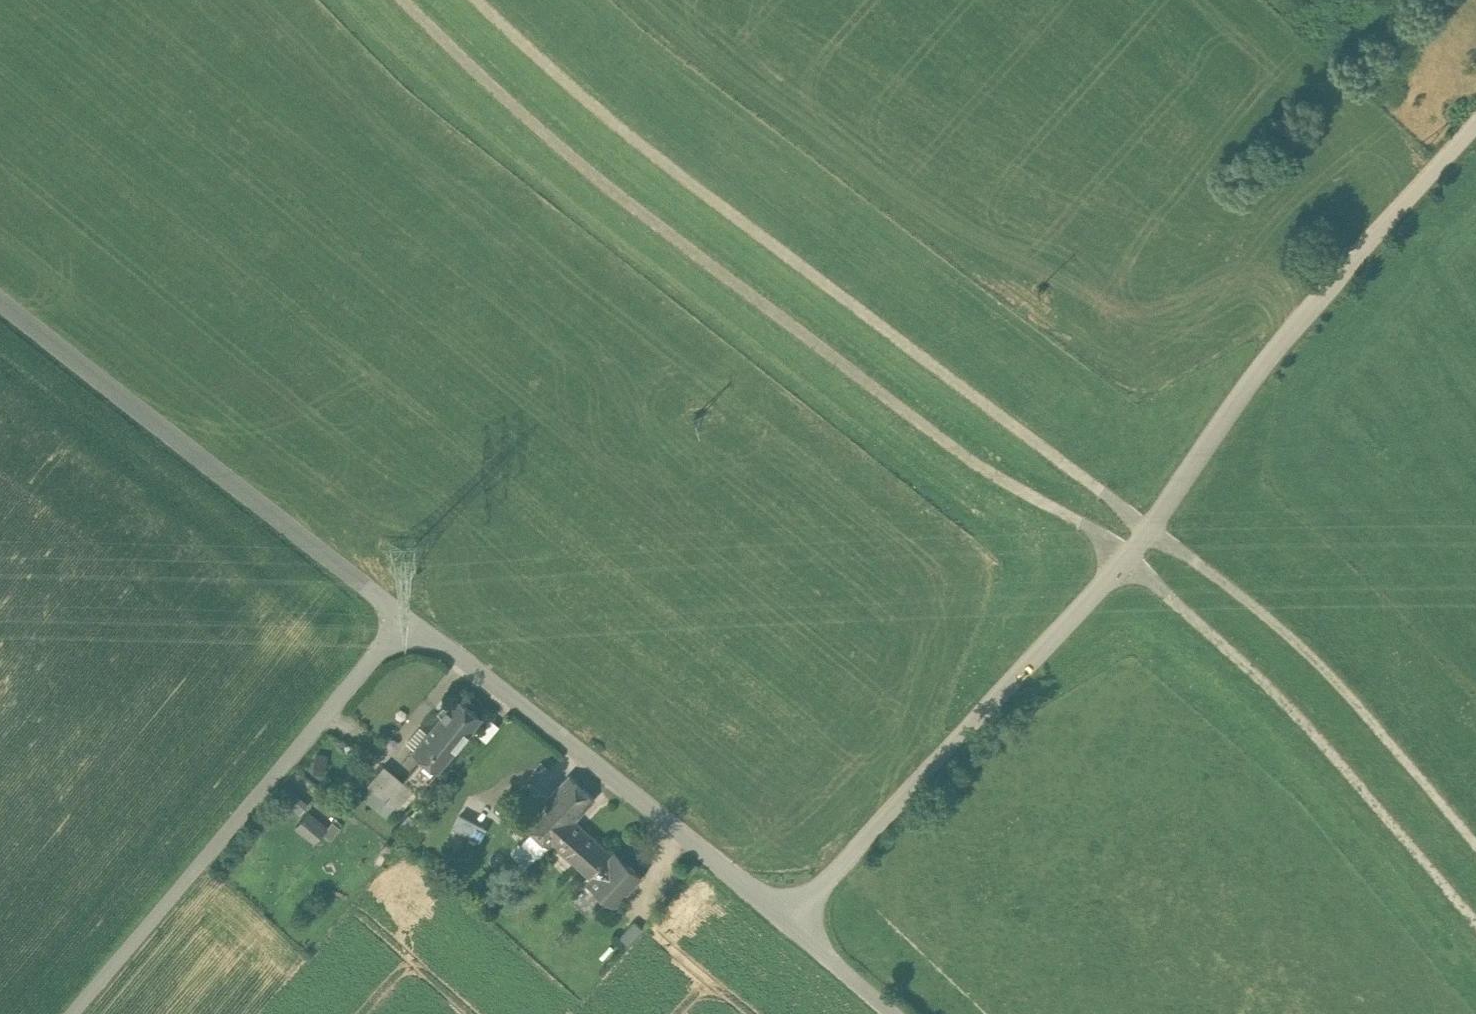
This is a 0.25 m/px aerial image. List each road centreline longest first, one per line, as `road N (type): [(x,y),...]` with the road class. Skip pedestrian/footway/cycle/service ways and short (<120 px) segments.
road 1 (unclassified): [(1475,127),(1243,391),(1150,524),(789,923)]
road 2 (unclassified): [(407,619),(0,295)]
road 3 (unclassified): [(71,1013),(407,619)]
road 4 (unclassified): [(789,923),(407,619)]
road 5 (unclassified): [(892,1013),(789,923)]

